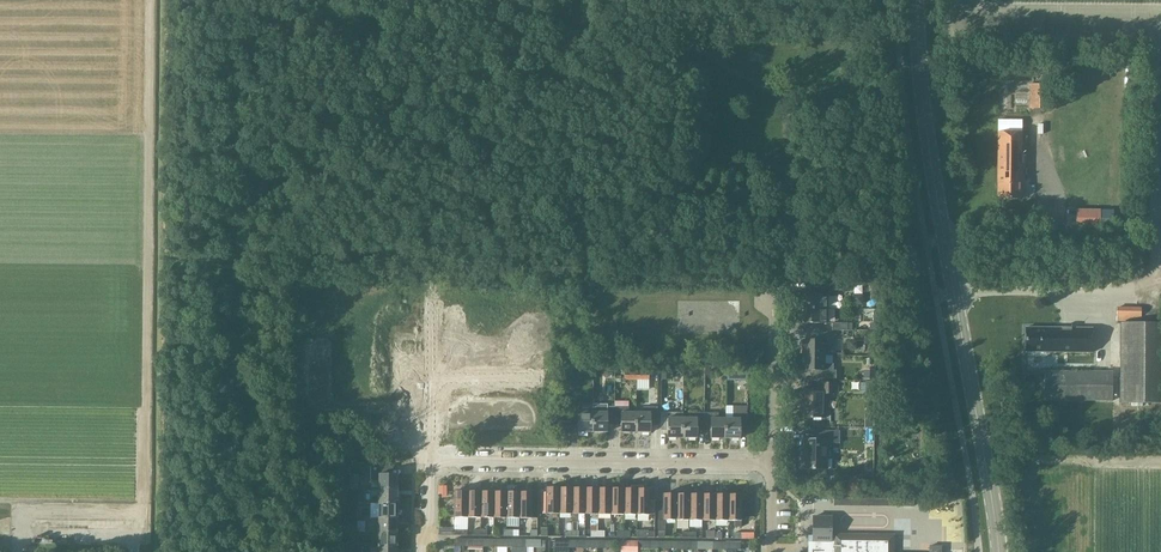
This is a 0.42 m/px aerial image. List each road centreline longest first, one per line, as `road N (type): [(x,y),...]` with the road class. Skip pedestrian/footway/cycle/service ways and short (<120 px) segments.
road 1 (secondary): [(999,551),(931,166),(916,0)]
road 2 (residential): [(770,463),(429,461)]
road 3 (residential): [(770,463),(765,284)]

